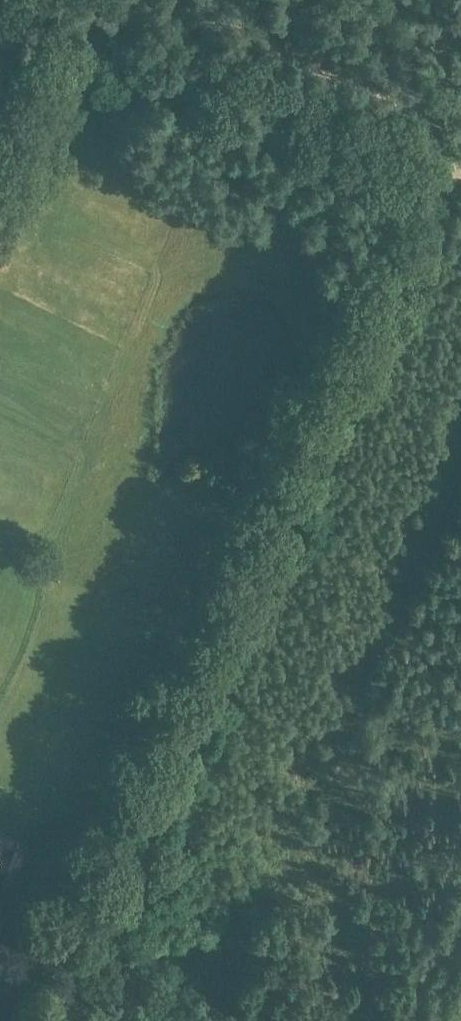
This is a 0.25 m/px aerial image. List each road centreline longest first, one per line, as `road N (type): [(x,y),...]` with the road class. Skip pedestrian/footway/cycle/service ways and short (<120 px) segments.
road 1 (track): [(89,957),(453,168)]
road 2 (track): [(453,168),(61,0)]
road 3 (track): [(241,1020),(89,957)]

